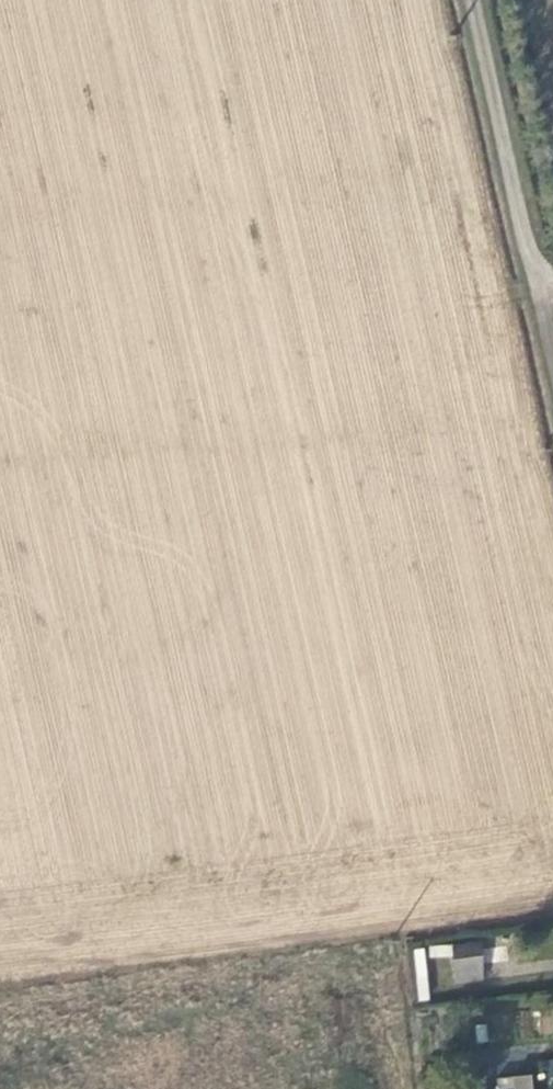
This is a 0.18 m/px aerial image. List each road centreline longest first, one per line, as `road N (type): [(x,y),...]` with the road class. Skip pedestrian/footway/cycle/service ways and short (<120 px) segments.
road 1 (unclassified): [(552,369),(469,0)]

